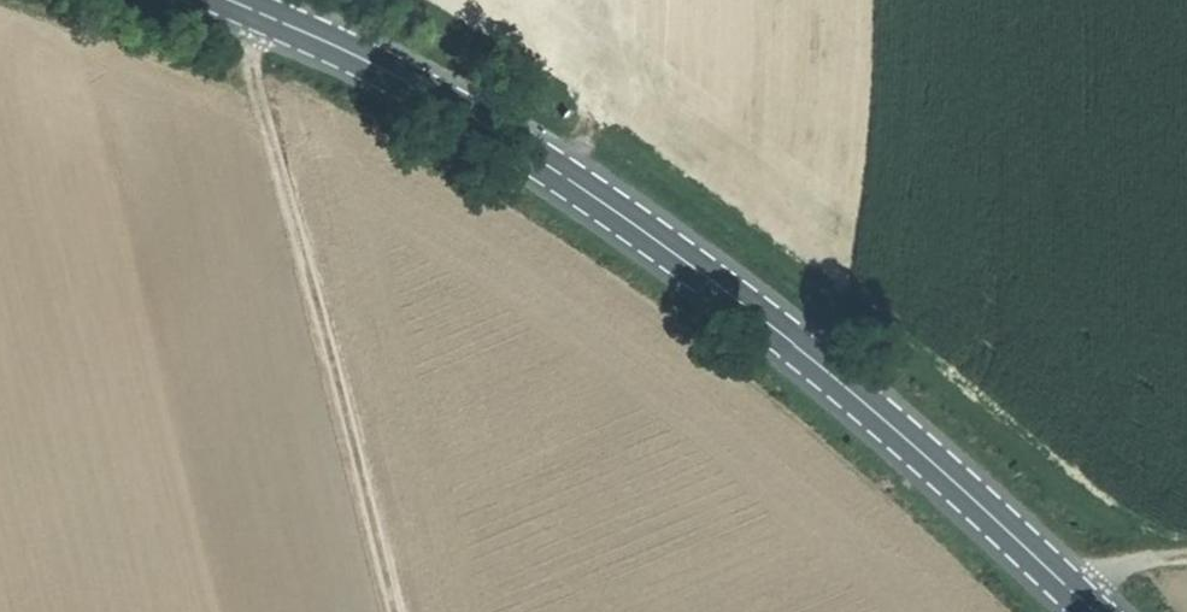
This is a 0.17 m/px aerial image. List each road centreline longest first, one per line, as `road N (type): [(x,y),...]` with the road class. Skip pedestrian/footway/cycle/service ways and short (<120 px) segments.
road 1 (secondary): [(1097,611),(787,333),(582,186),(425,90),(237,0)]
road 2 (track): [(401,611),(253,78),(249,5)]

